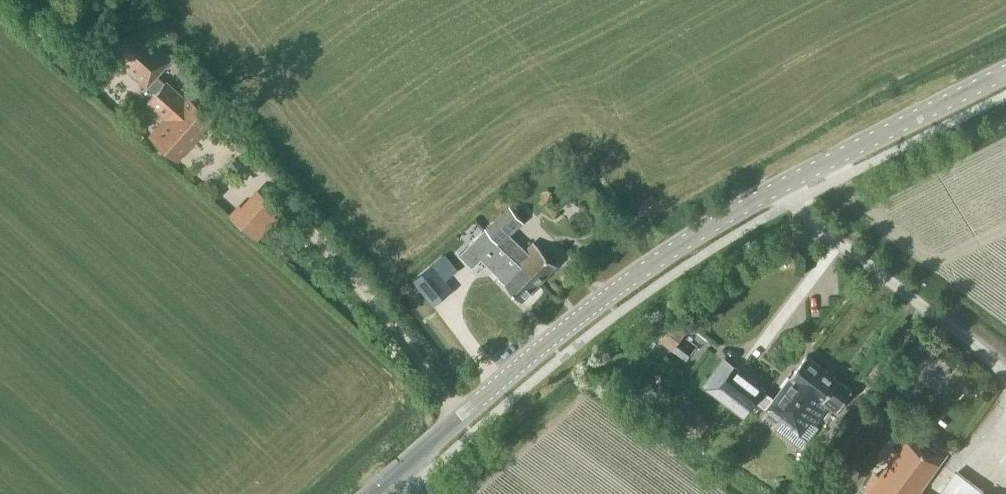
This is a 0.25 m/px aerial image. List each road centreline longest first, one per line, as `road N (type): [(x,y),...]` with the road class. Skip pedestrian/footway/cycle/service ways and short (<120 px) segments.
road 1 (tertiary): [(398,472),(548,342),(719,221),(1005,73)]

